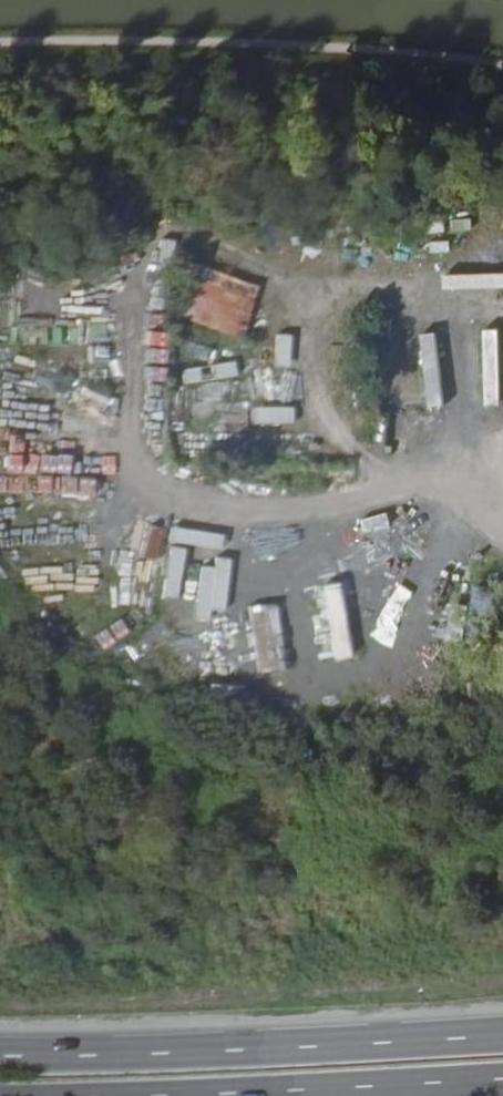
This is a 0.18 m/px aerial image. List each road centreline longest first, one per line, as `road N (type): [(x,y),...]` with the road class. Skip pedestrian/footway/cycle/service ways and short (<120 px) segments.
road 1 (trunk): [(502,1034),(0,1054)]
road 2 (trunk): [(233,1095),(502,1079)]

